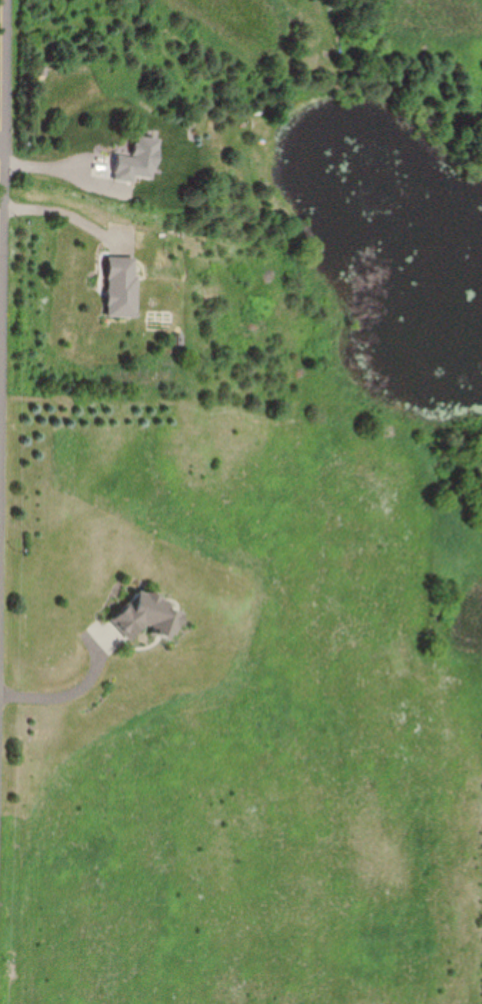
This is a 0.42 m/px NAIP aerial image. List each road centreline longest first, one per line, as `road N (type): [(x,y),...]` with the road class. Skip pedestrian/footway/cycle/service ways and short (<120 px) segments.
road 1 (residential): [(4,0),(0,341)]

